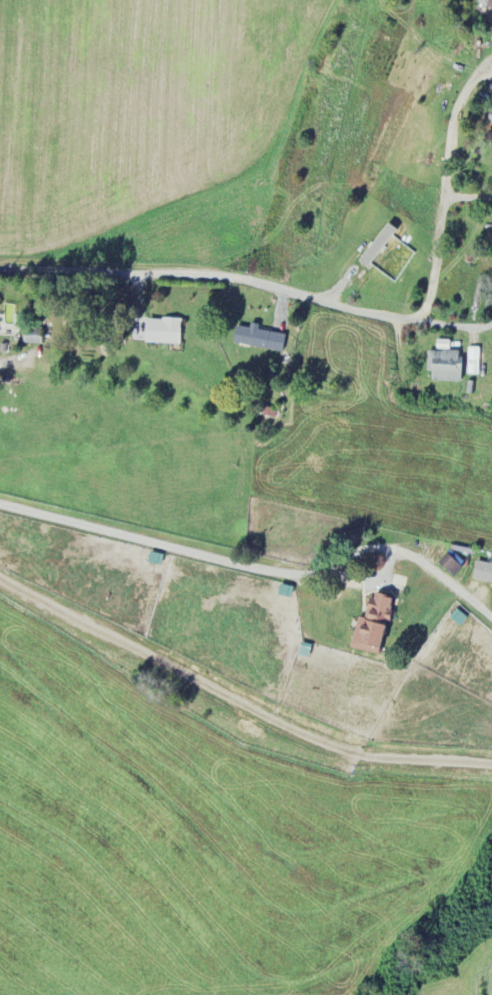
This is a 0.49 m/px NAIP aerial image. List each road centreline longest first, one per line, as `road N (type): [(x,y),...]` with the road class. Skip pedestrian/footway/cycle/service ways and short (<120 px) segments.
road 1 (residential): [(0,268),(228,277),(379,317),(491,325)]
road 2 (residential): [(307,579),(0,506)]

